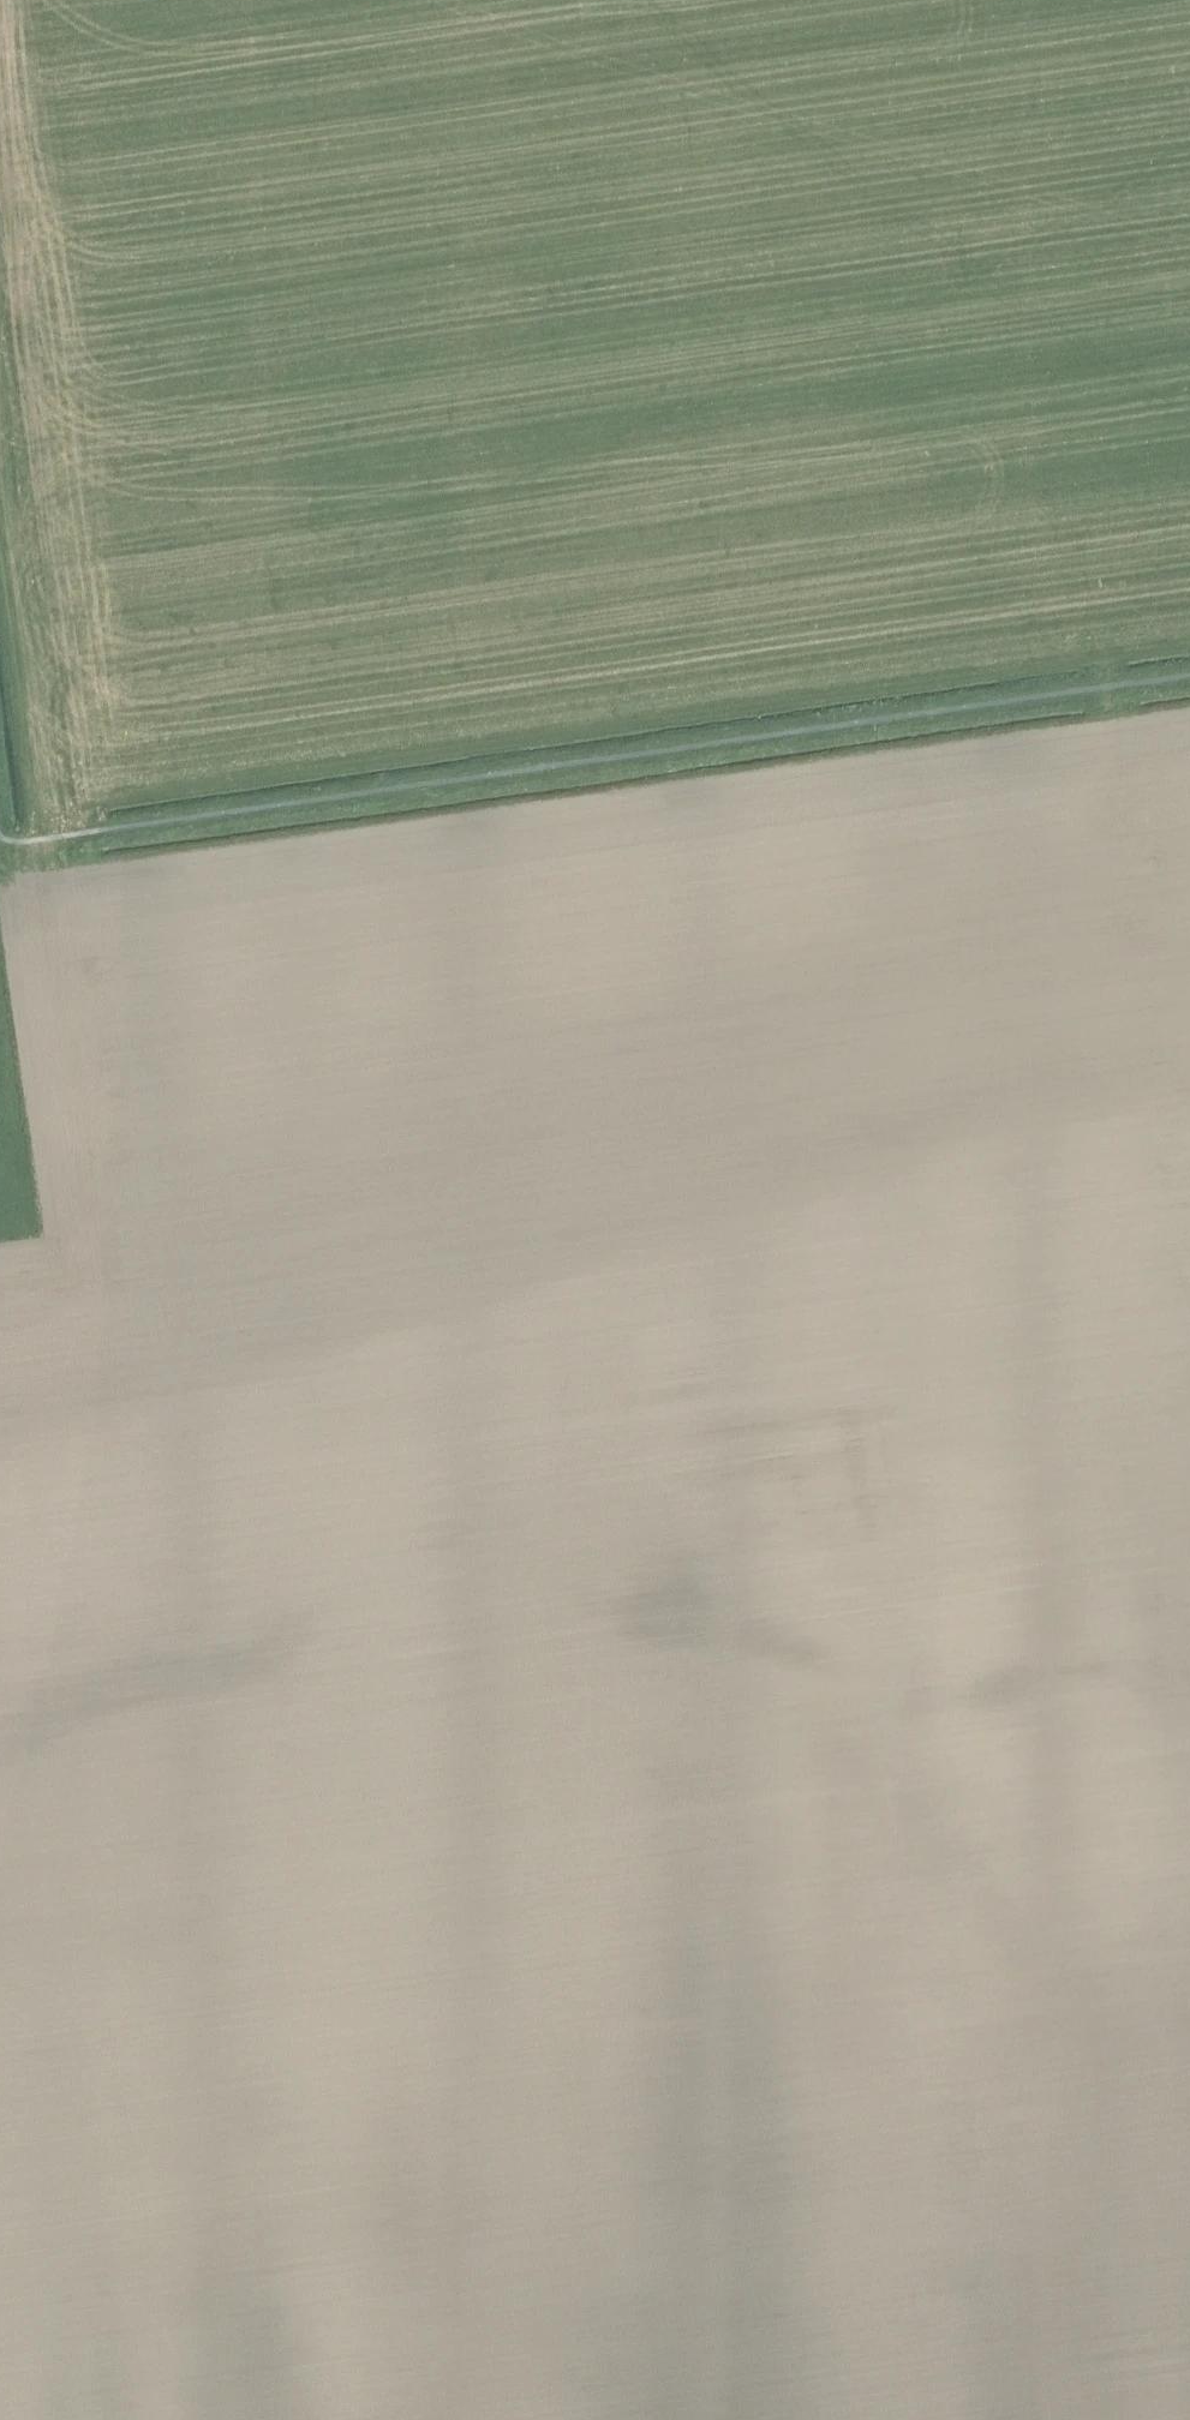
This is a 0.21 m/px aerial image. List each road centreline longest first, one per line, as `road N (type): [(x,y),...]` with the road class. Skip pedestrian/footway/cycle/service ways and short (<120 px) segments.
road 1 (track): [(0,889),(1189,721)]

